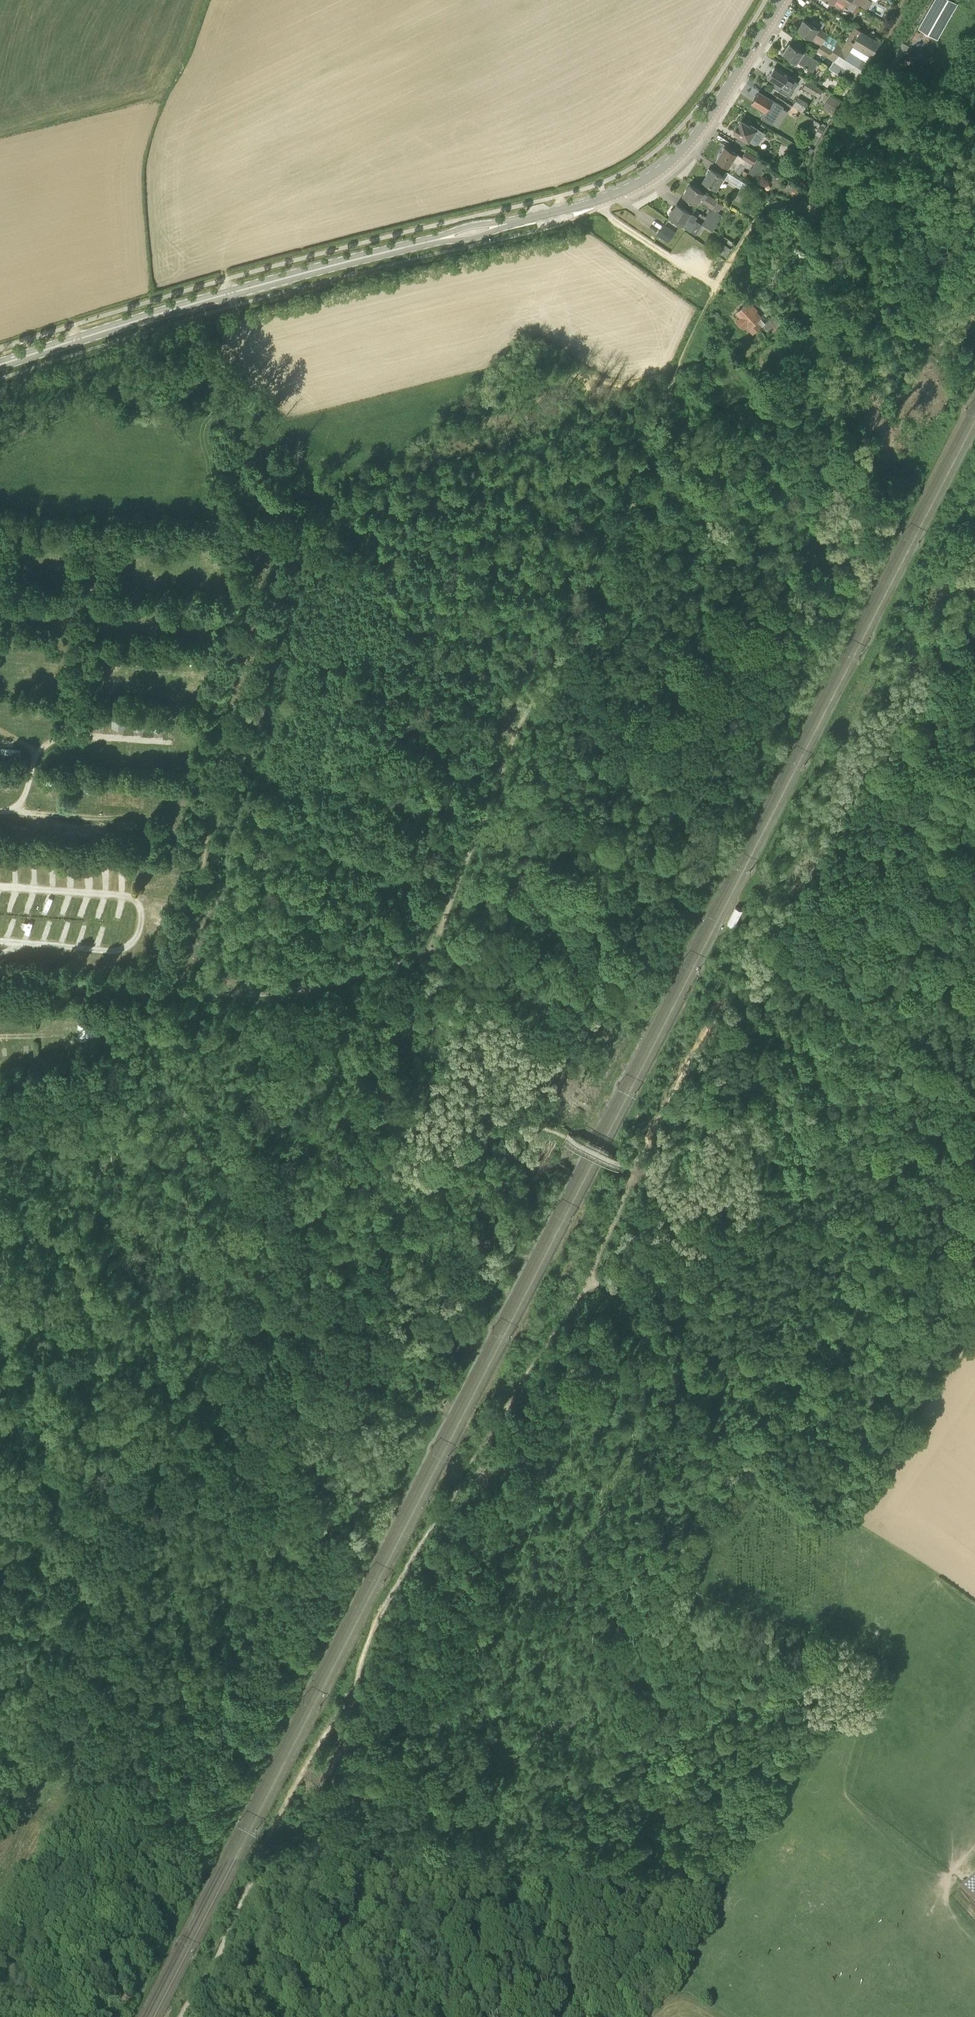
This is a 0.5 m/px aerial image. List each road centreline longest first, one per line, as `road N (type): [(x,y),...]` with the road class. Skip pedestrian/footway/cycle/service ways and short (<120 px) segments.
road 1 (secondary): [(0,364),(231,292),(600,200)]
road 2 (secondary): [(600,200),(637,186),(681,151),(782,0)]
road 3 (track): [(613,218),(716,288),(772,314)]

